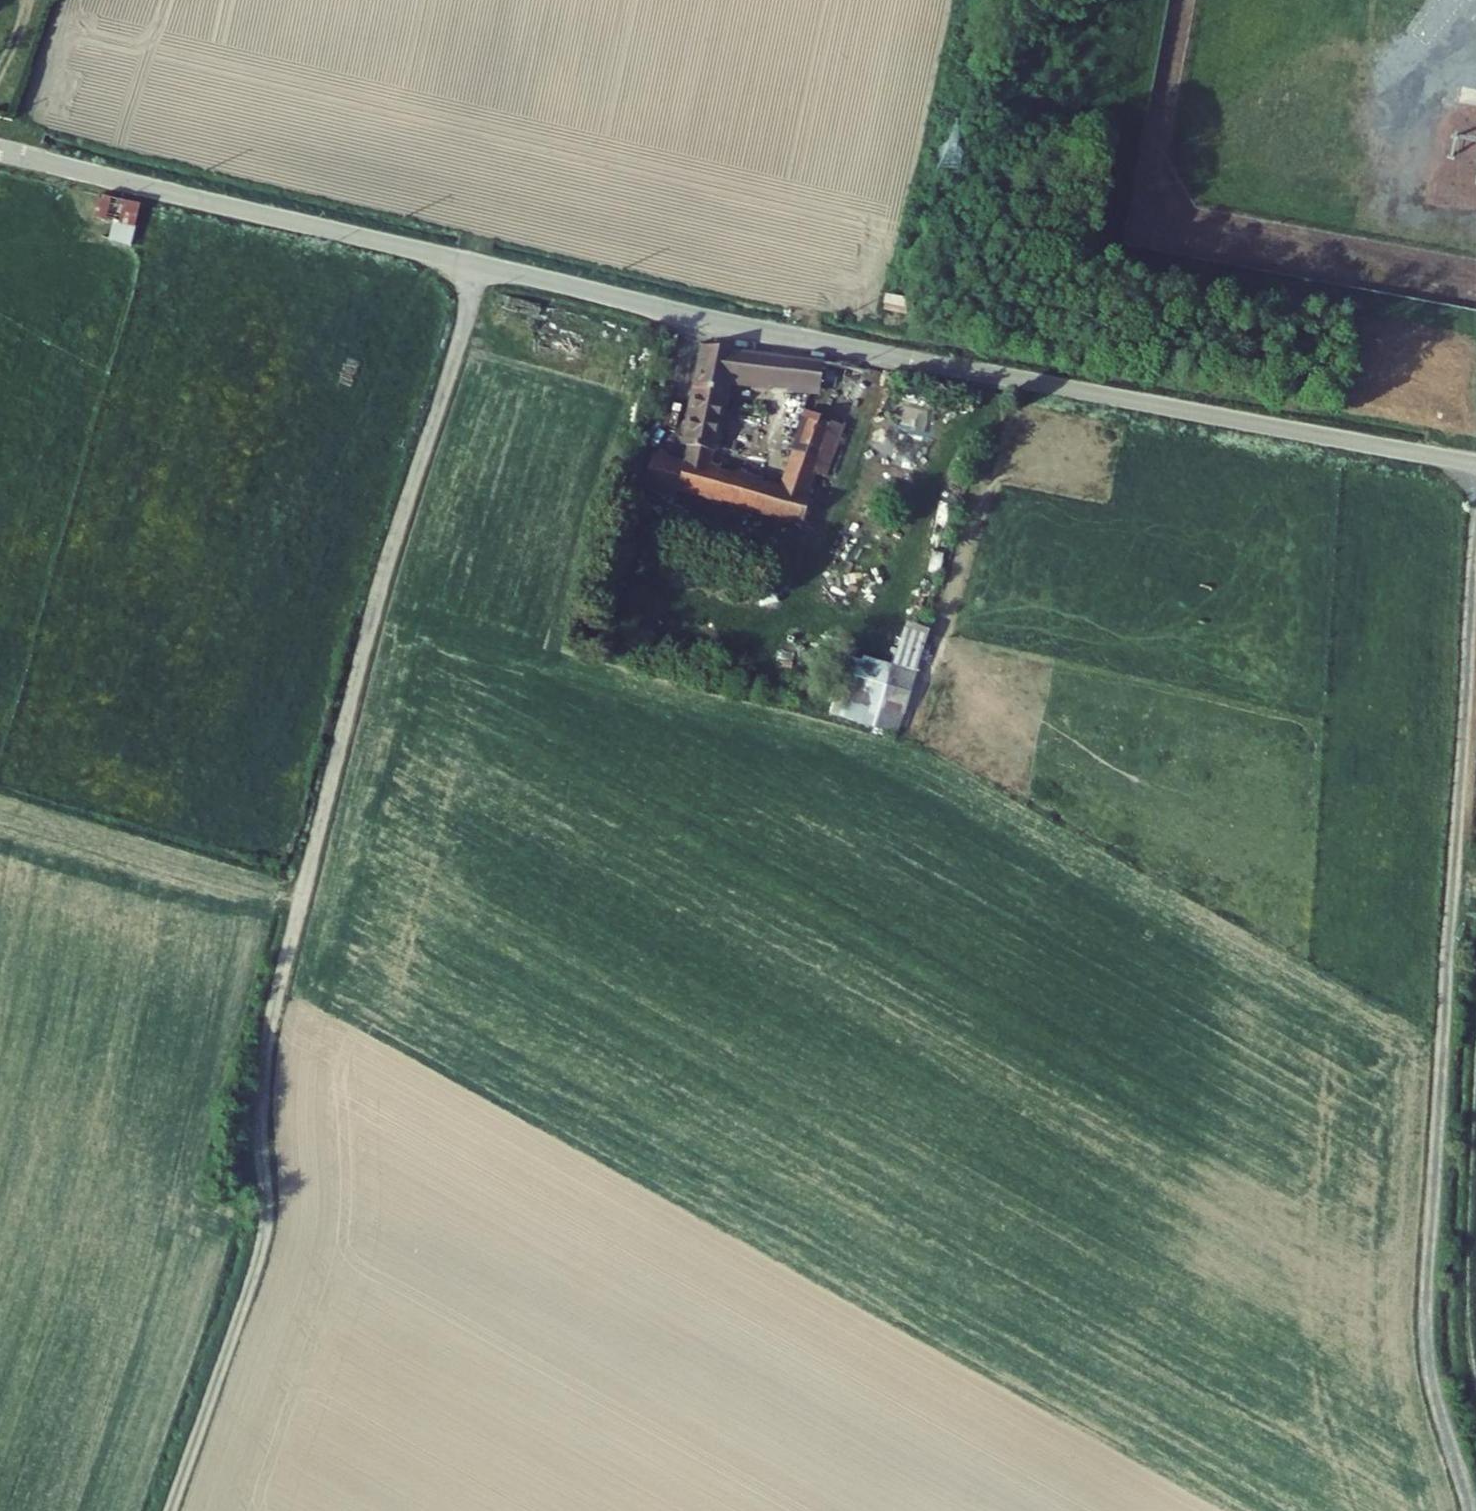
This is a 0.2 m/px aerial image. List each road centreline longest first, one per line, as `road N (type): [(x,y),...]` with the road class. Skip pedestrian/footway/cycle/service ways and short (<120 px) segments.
road 1 (unclassified): [(0,151),(774,334),(1475,464)]
road 2 (track): [(482,267),(392,548),(271,1016),(262,1092),(267,1195),(248,1309),(173,1510)]
road 3 (track): [(1475,523),(1430,1319),(1462,1510)]

